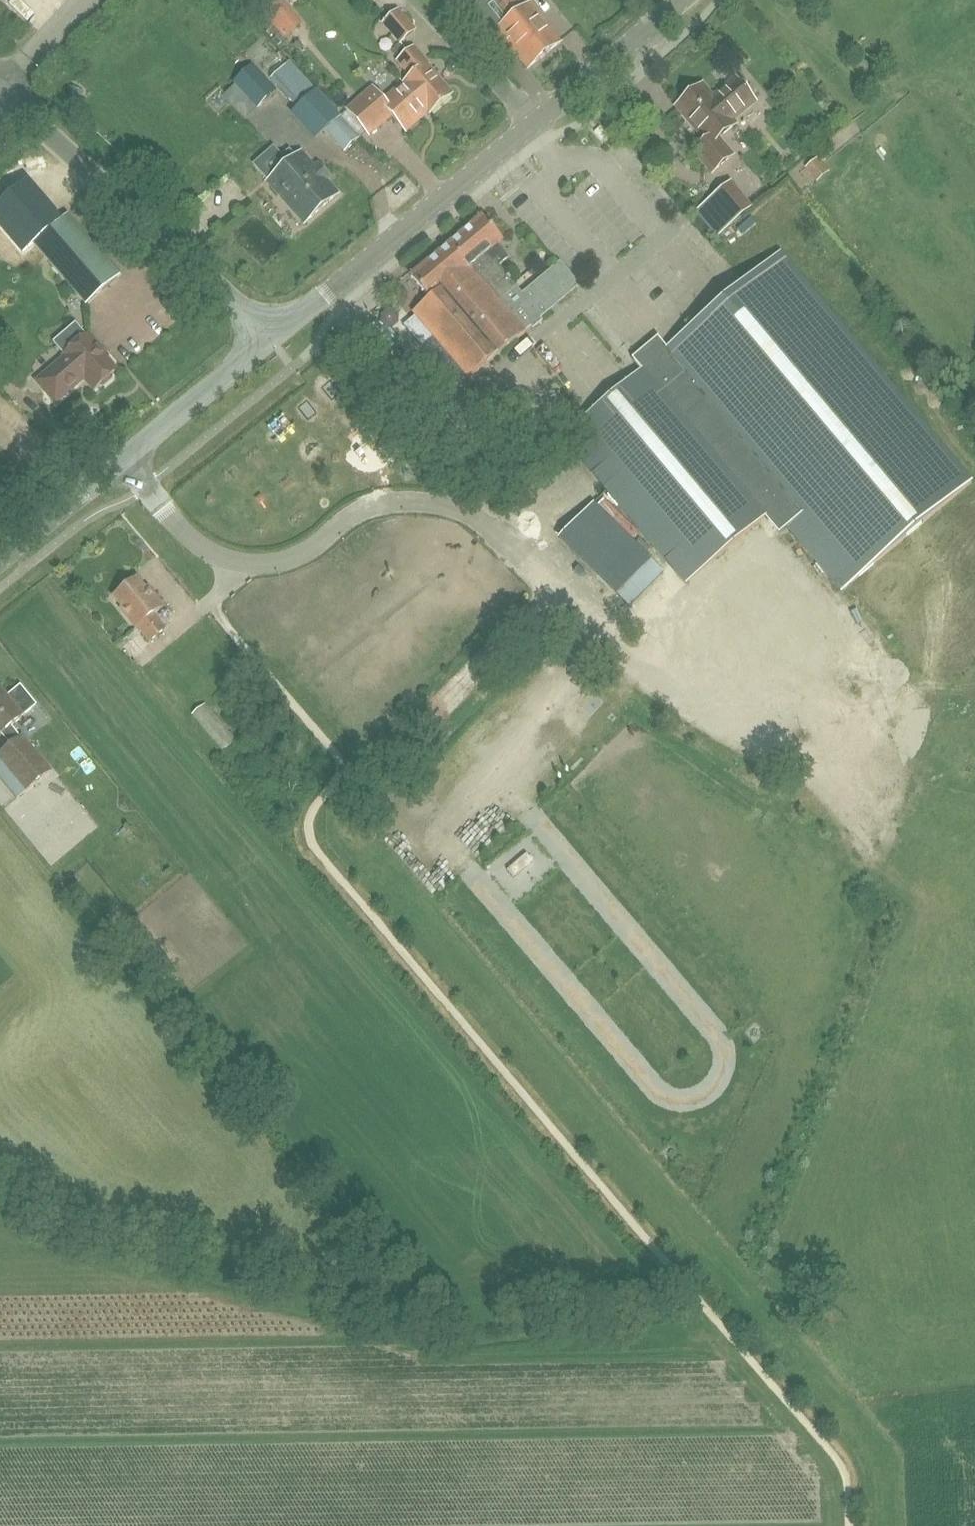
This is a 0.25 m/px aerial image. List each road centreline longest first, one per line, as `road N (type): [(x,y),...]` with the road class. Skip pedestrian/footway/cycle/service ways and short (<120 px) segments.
road 1 (tertiary): [(271,339),(680,0)]
road 2 (unclassified): [(608,641),(494,531),(444,504),(392,502),(293,557),(232,560)]
road 3 (unclassified): [(271,339),(0,89)]
road 4 (tertiary): [(123,459),(271,339)]
road 5 (tertiary): [(0,558),(123,459)]
road 6 (unclassified): [(232,560),(191,539),(123,459)]

